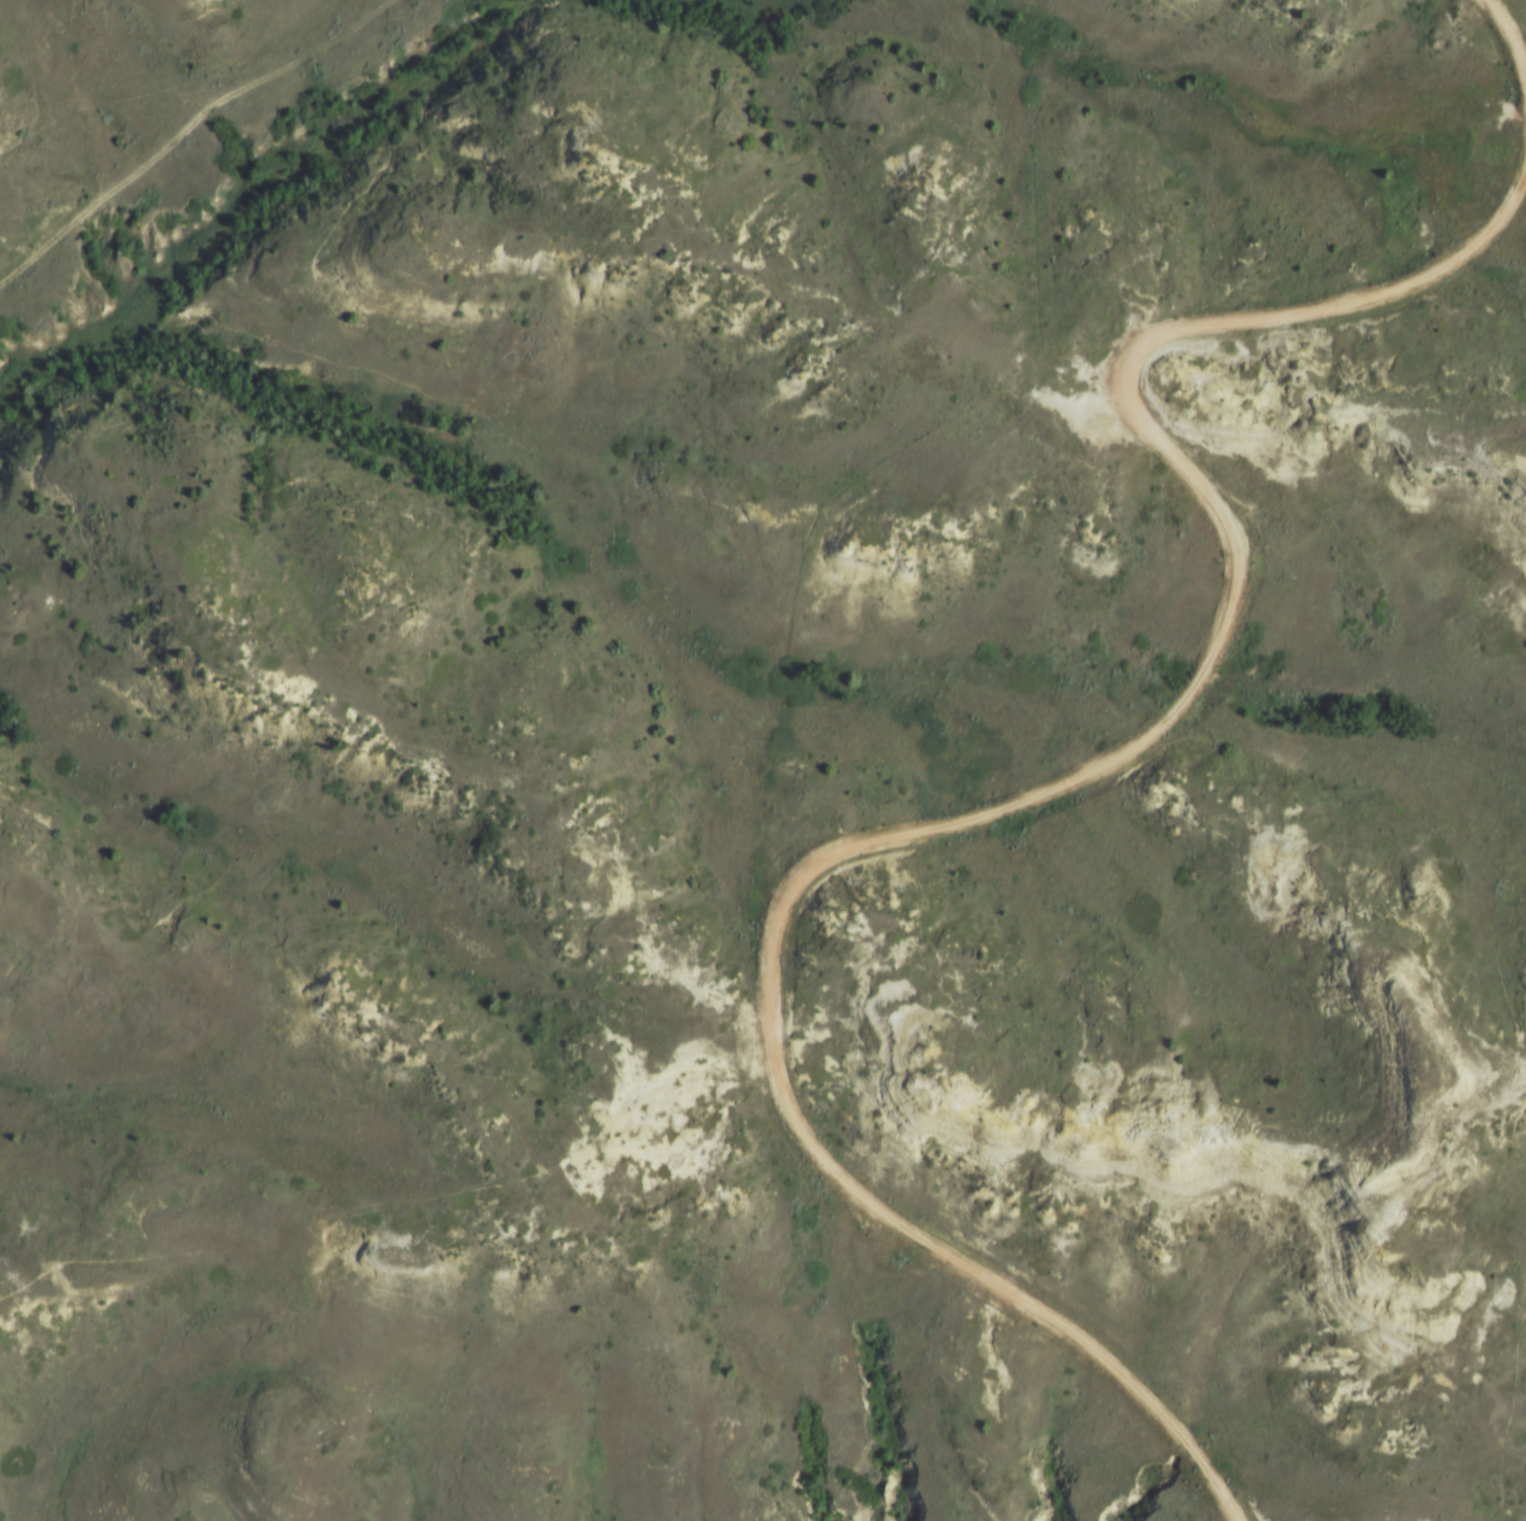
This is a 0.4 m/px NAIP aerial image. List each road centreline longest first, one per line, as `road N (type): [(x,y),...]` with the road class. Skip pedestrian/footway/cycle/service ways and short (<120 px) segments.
road 1 (track): [(393,0),(210,108),(0,283)]

